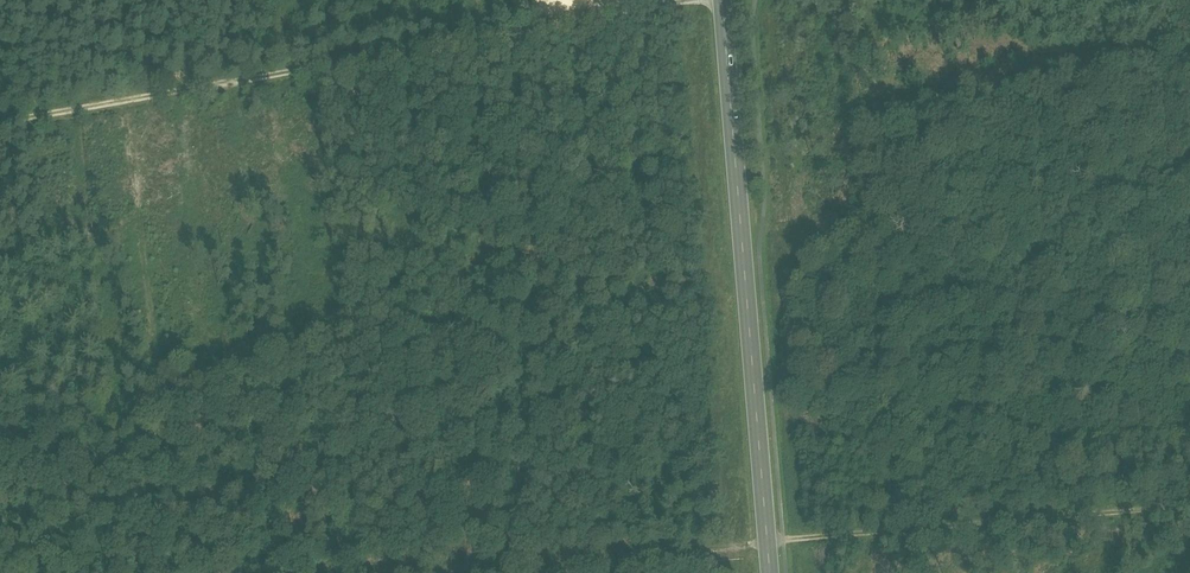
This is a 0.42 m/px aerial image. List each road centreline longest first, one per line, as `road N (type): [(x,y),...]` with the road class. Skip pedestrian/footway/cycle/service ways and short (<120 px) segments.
road 1 (track): [(1189,505),(380,572)]
road 2 (primary): [(769,572),(721,0)]

